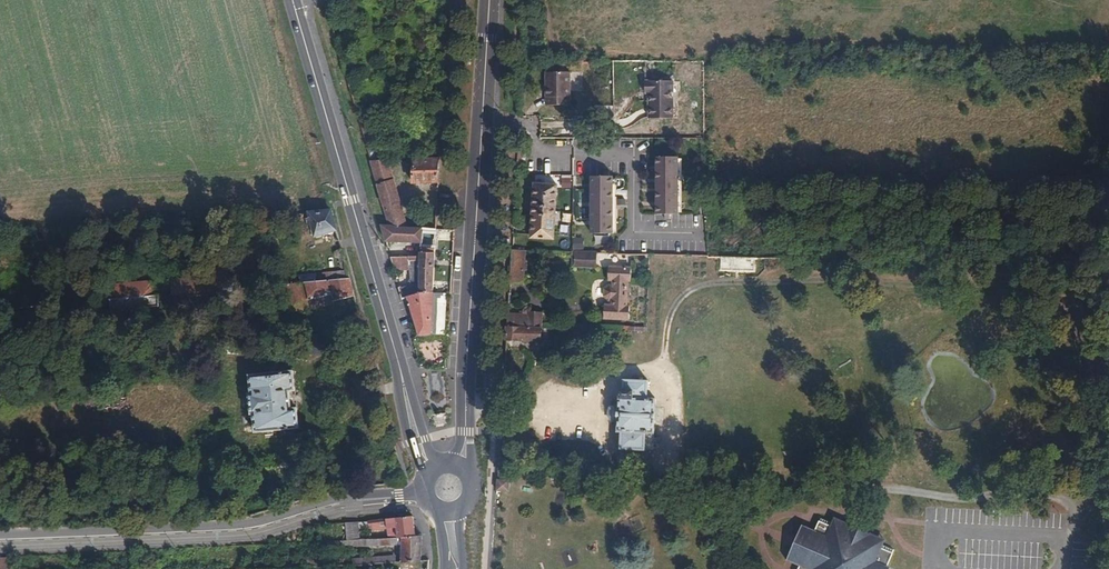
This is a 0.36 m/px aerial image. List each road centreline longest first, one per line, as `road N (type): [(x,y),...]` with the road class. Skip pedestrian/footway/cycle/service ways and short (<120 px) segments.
road 1 (primary): [(434,471),(290,3)]
road 2 (primary): [(491,0),(467,456),(459,469)]
road 3 (tertiary): [(425,493),(310,503),(256,520),(0,533)]

